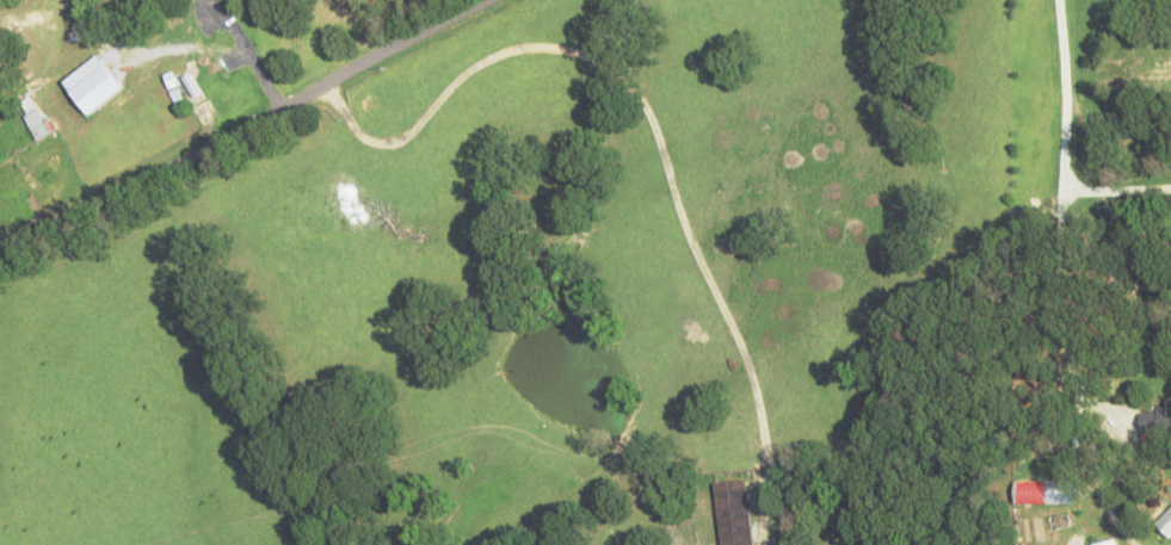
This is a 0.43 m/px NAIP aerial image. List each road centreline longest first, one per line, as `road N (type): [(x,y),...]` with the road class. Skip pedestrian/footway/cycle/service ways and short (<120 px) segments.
road 1 (residential): [(0,248),(468,0)]
road 2 (residential): [(1060,0),(1067,69),(1064,322),(1086,422)]

